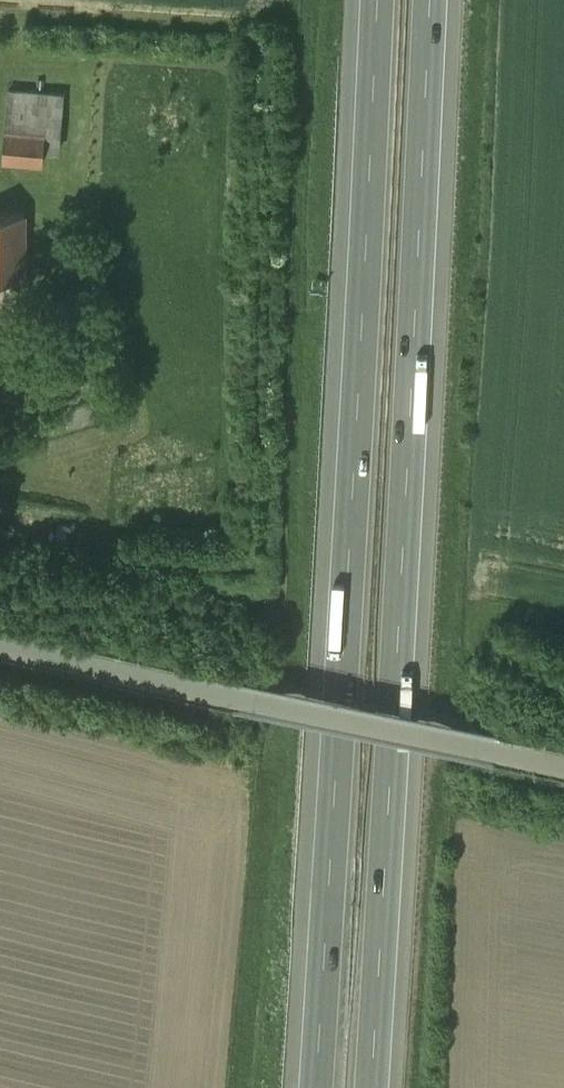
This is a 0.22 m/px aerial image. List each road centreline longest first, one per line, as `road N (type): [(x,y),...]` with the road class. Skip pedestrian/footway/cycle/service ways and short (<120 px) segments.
road 1 (motorway): [(376,0),(315,1087)]
road 2 (motorway): [(371,1087),(431,0)]
road 3 (unclassified): [(563,758),(0,639)]

